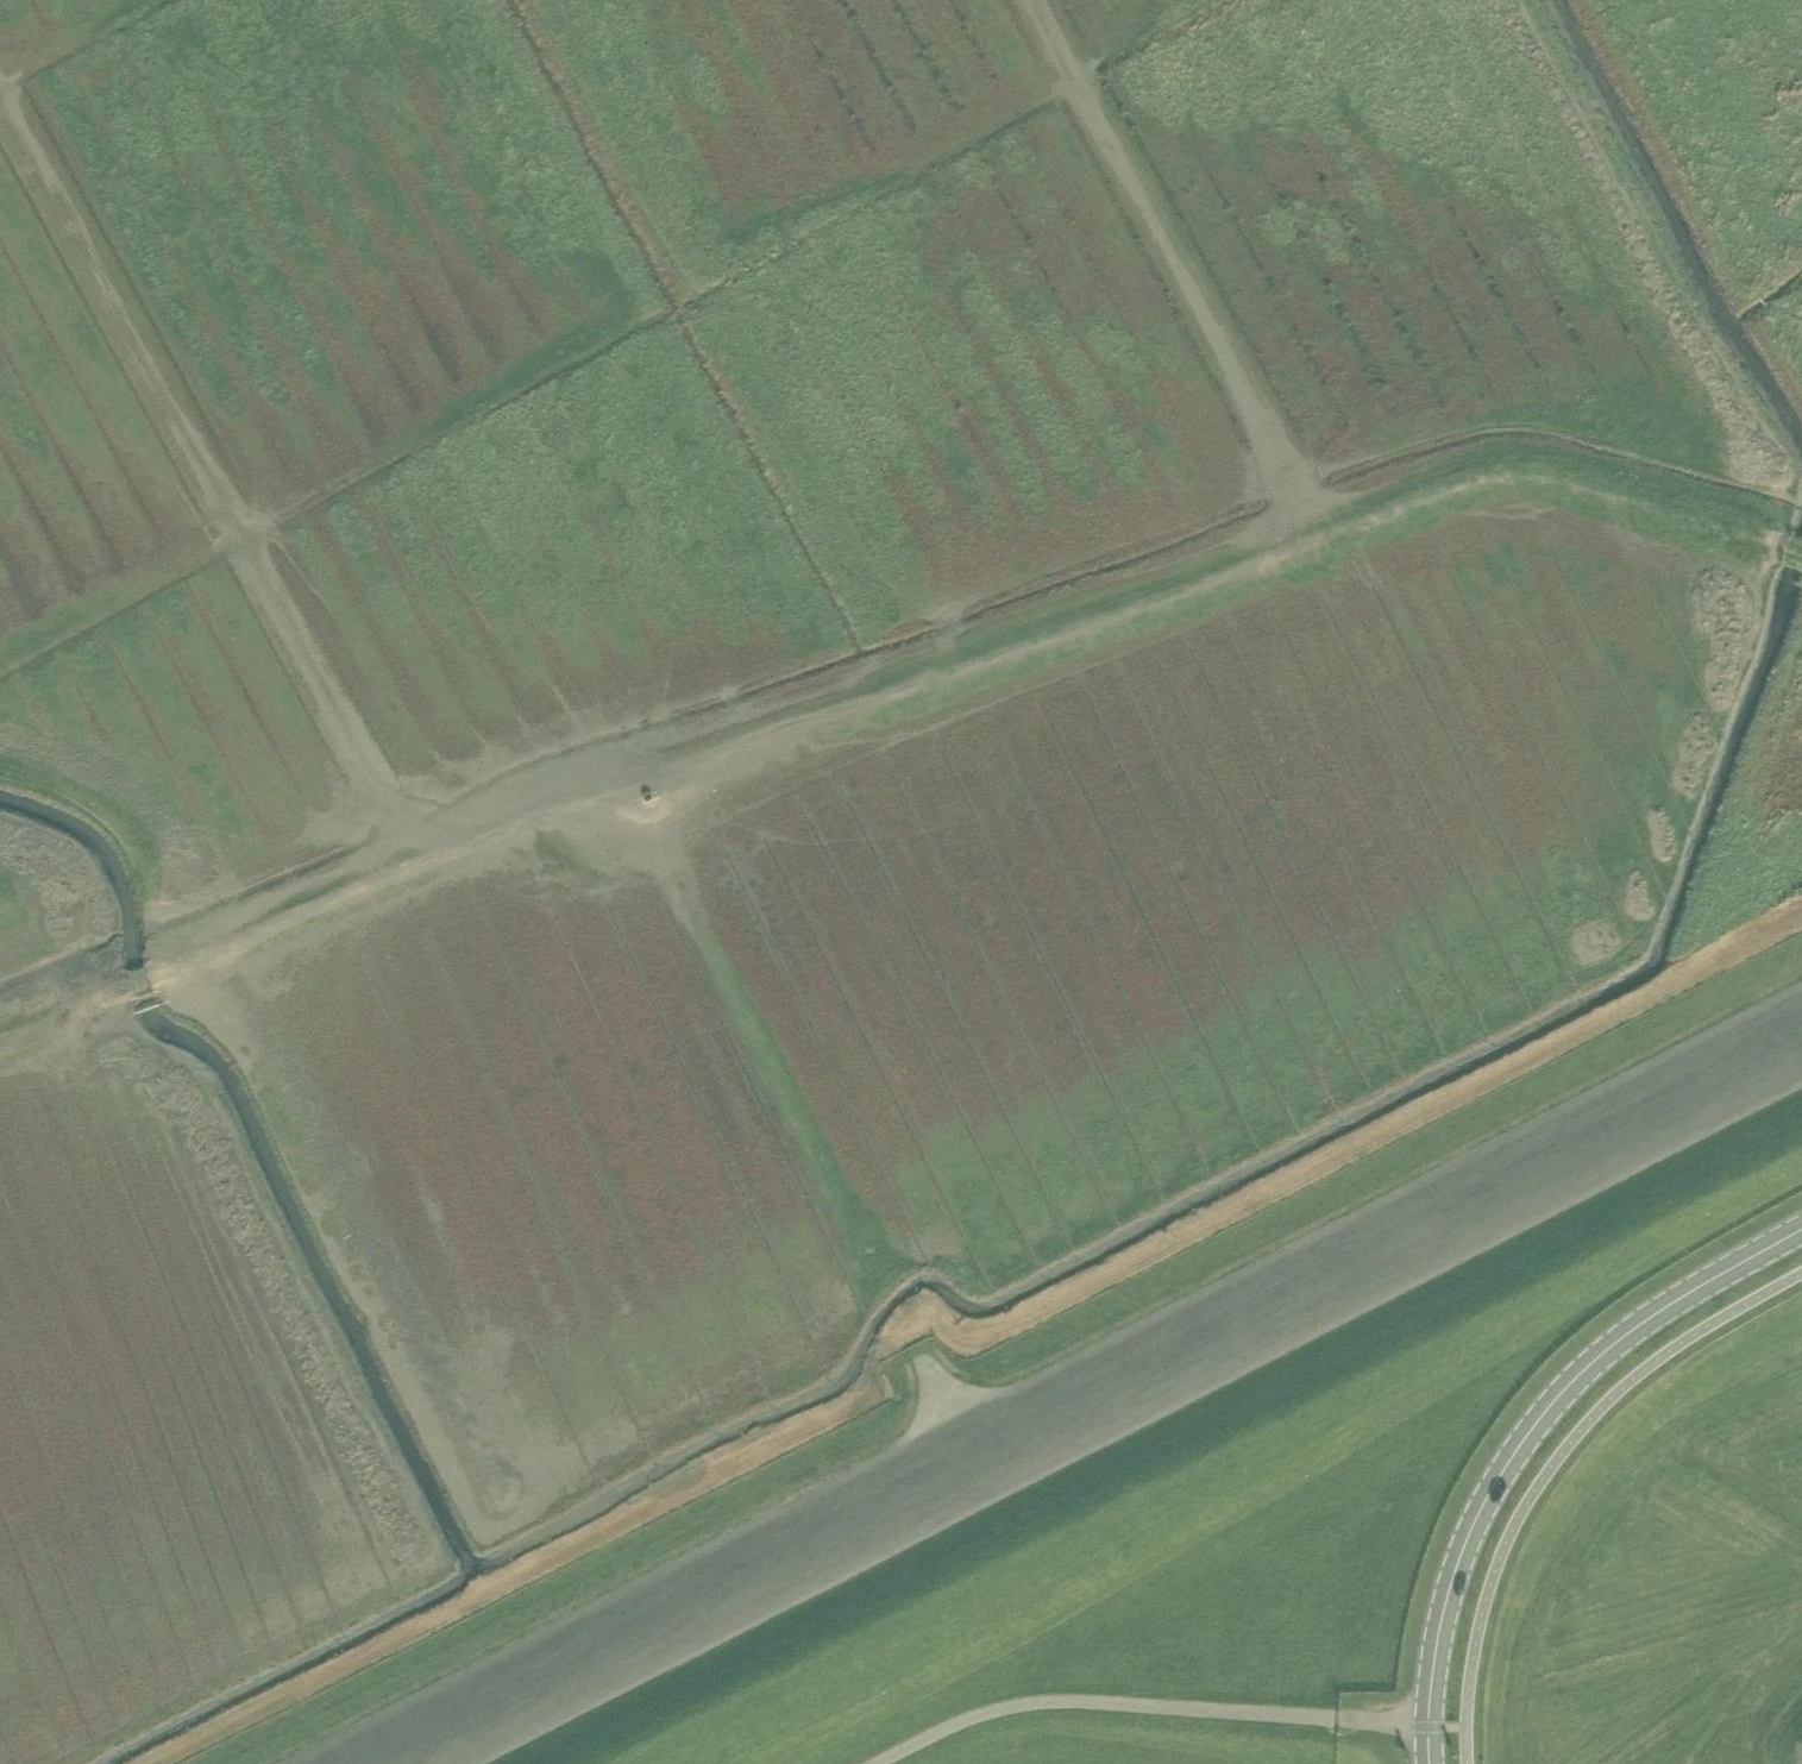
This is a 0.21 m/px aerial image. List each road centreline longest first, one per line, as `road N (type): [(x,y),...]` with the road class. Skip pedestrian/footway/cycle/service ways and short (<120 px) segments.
road 1 (primary): [(1429,1763),(1436,1644),(1451,1579),(1483,1505),(1521,1445),(1599,1353),(1801,1228)]

